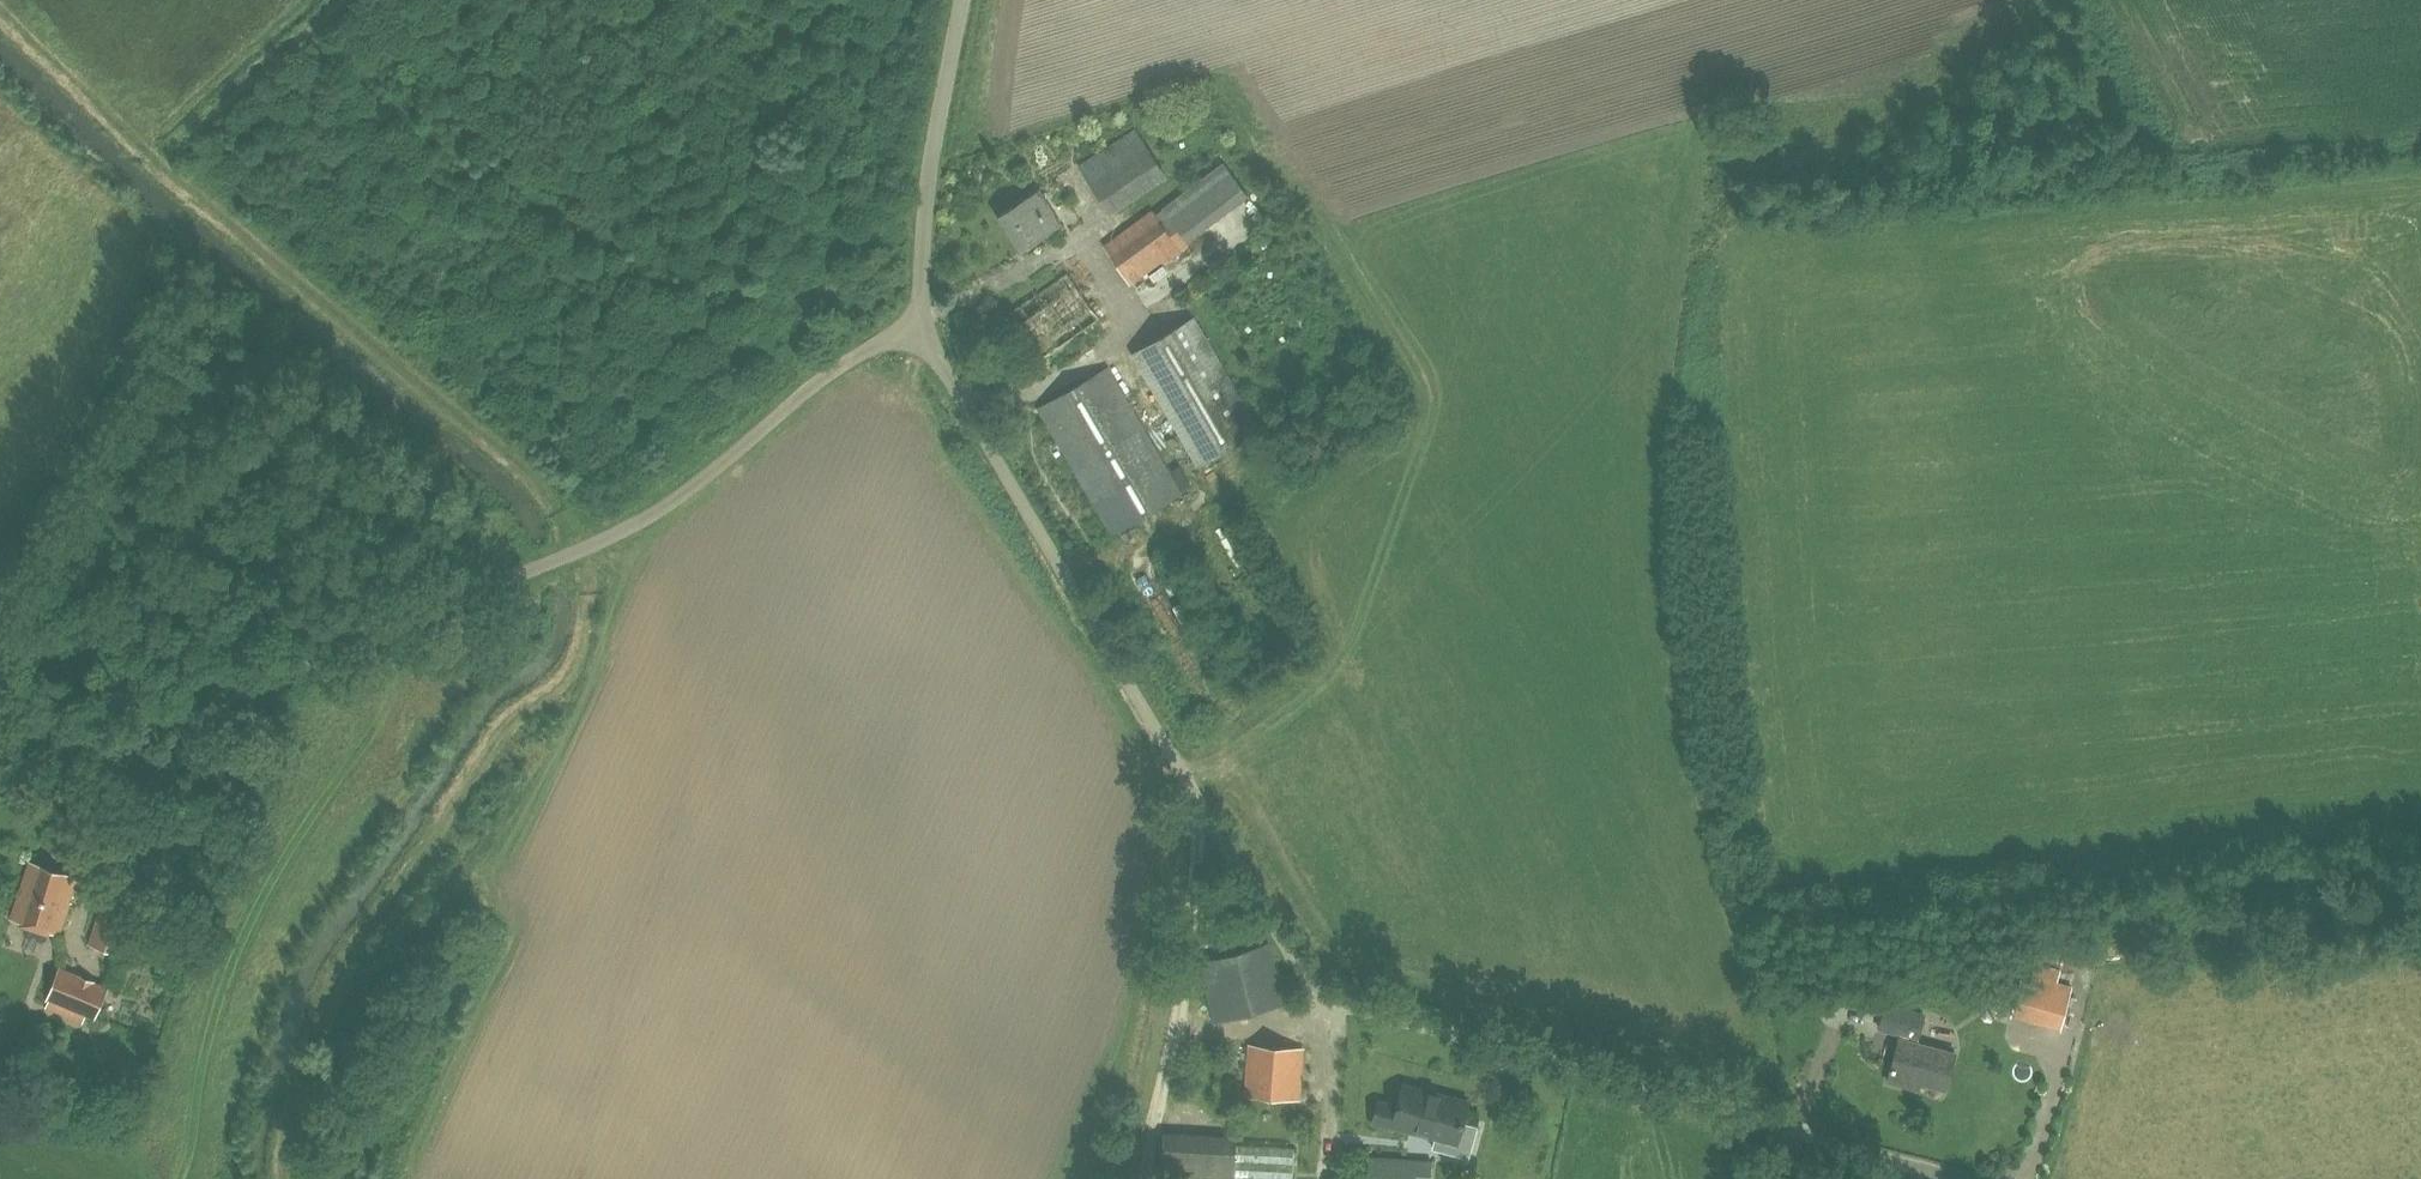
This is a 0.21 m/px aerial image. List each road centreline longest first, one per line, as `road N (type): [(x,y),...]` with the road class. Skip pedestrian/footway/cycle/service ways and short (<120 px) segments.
road 1 (unclassified): [(1976,1178),(1370,1025),(1314,994),(919,330)]
road 2 (unclassified): [(0,740),(120,738),(163,728),(343,639),(573,552),(678,496),(850,357),(919,330)]
road 3 (unclassified): [(919,330),(933,155),(959,0)]

